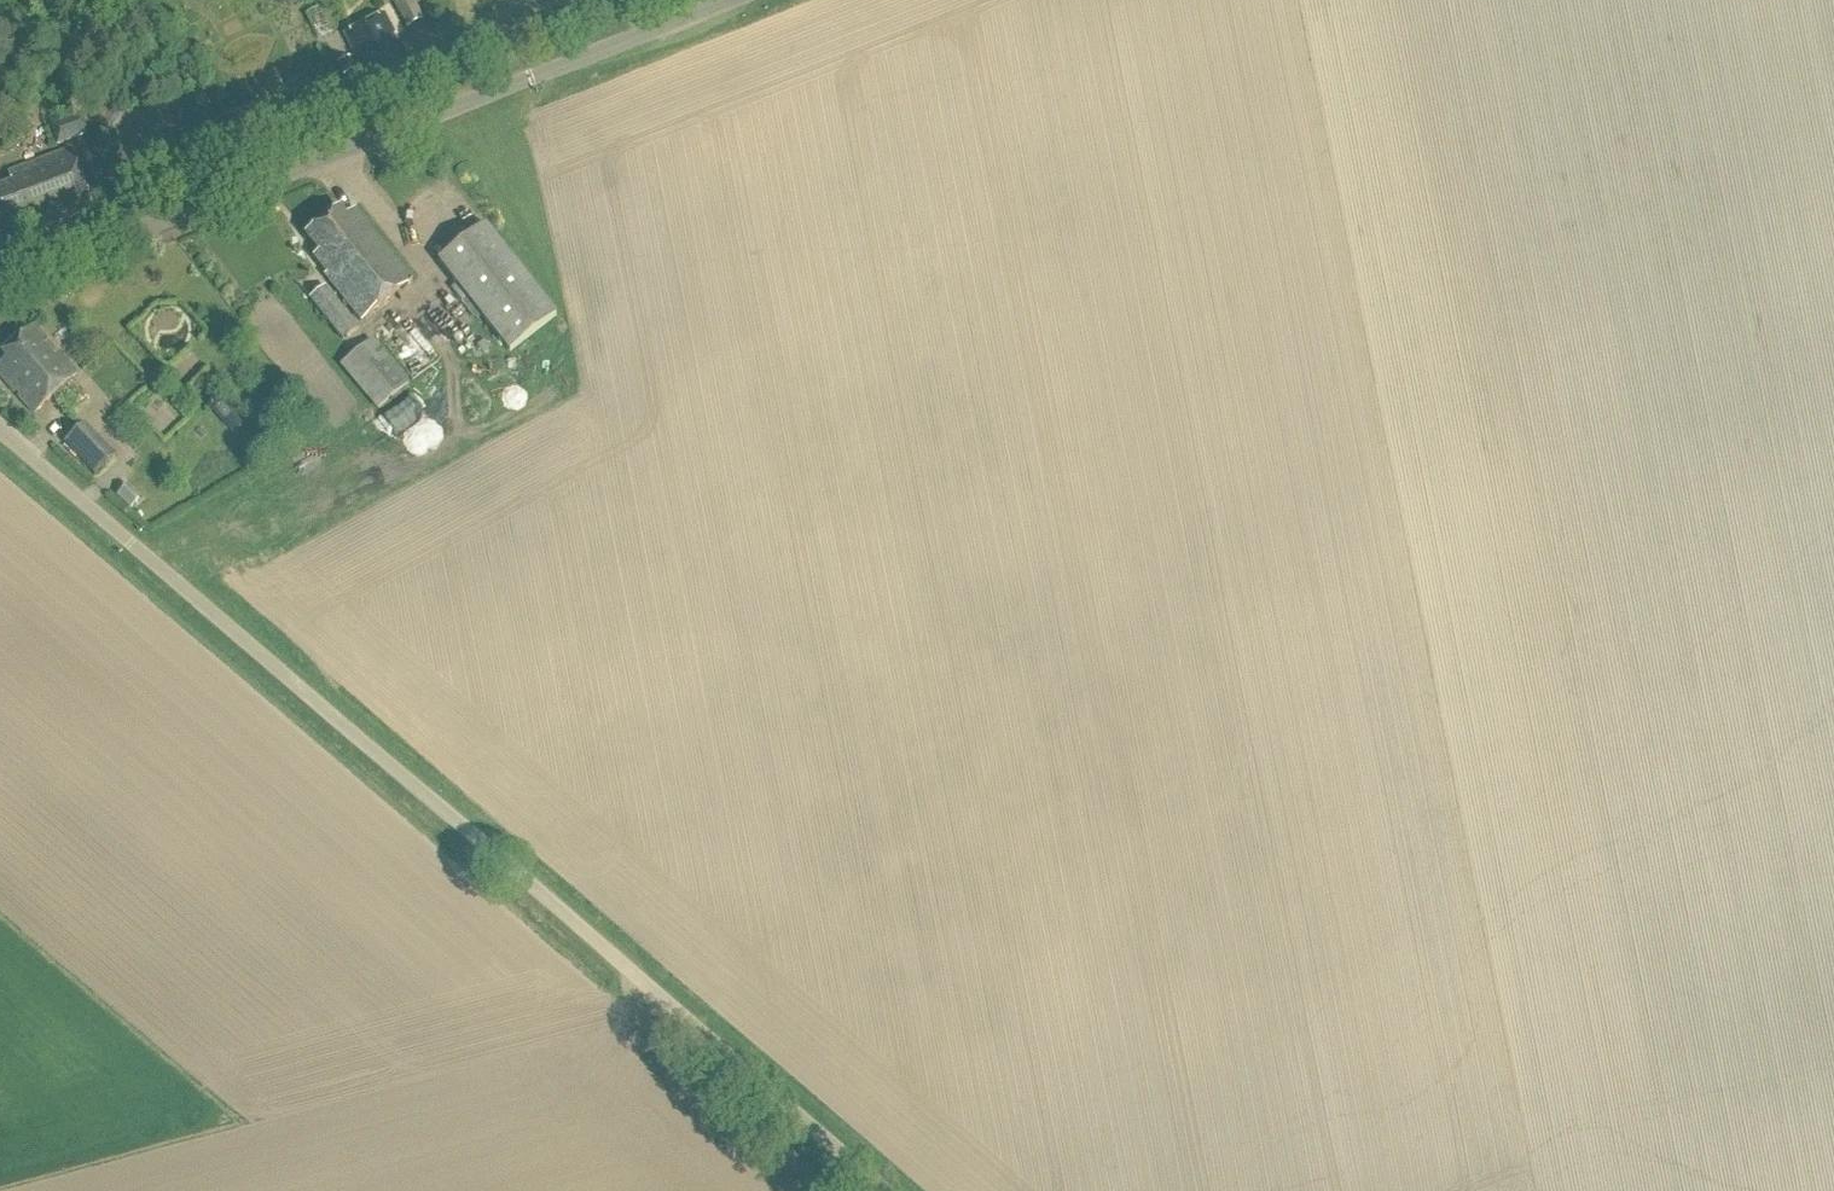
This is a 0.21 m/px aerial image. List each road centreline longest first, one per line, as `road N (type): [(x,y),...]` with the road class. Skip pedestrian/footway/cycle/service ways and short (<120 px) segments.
road 1 (unclassified): [(0,434),(884,1190)]
road 2 (tertiary): [(0,293),(738,0)]

